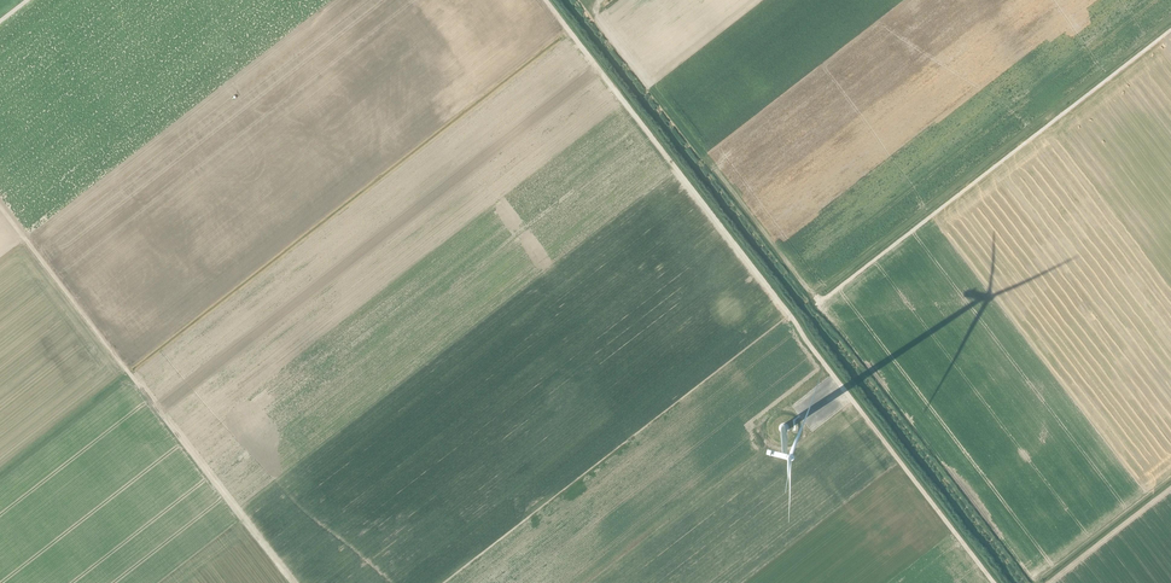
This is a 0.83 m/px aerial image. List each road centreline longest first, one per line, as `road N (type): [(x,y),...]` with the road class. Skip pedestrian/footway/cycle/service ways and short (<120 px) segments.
road 1 (track): [(993,582),(544,0)]

